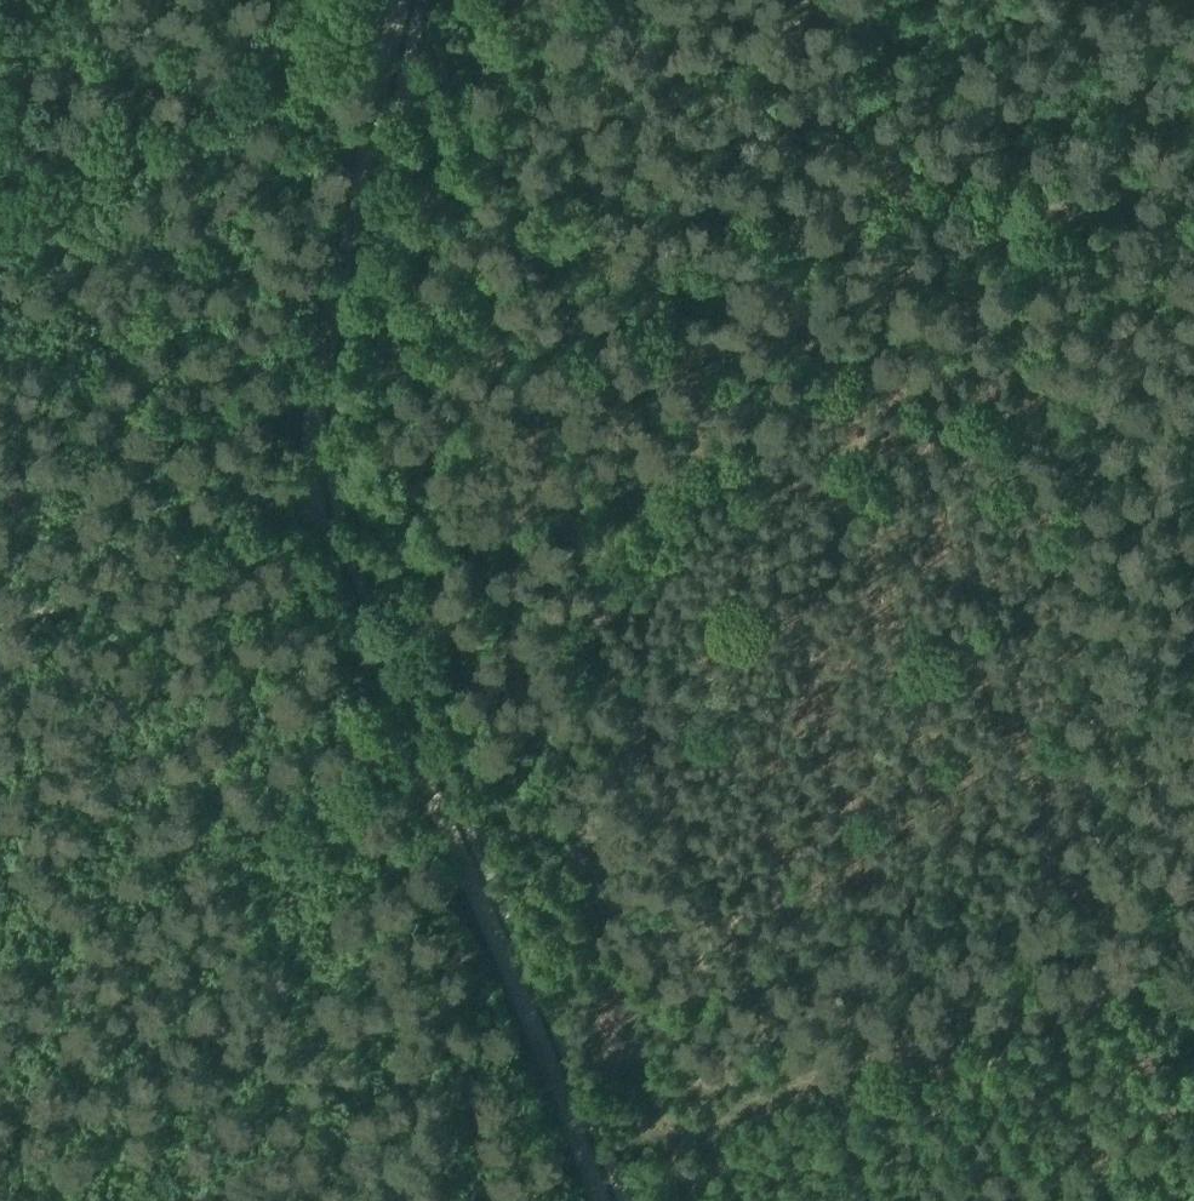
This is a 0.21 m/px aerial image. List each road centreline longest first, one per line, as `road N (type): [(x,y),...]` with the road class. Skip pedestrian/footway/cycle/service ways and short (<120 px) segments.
road 1 (track): [(1193,139),(333,474),(317,490),(169,551),(109,586),(0,626)]
road 2 (track): [(402,0),(319,403),(321,528),(601,1200)]
road 3 (track): [(591,1178),(1193,944)]

